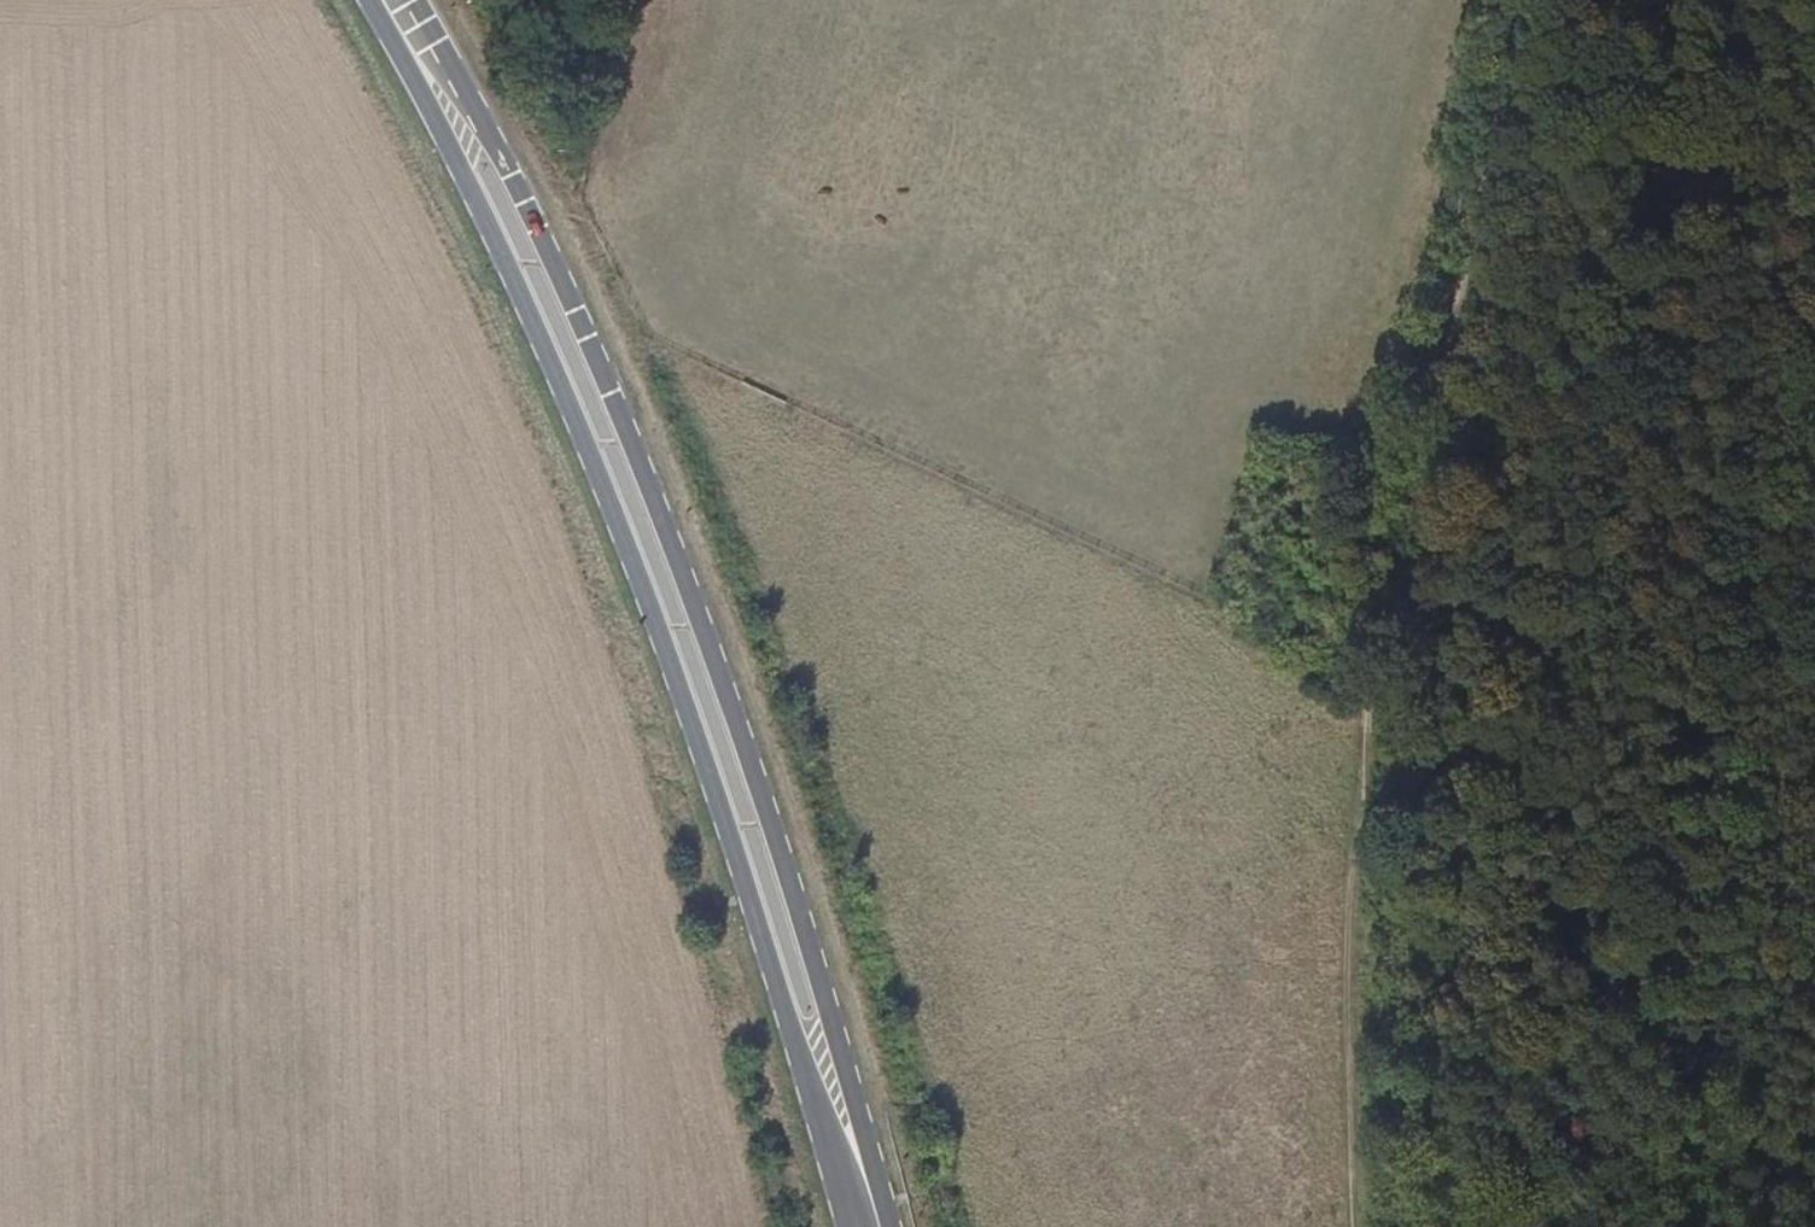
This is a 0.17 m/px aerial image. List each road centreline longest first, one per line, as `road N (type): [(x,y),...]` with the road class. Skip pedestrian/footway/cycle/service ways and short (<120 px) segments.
road 1 (primary): [(386,0),(491,179),(589,393),(878,1226)]
road 2 (track): [(1524,0),(1358,680),(1373,1226)]

